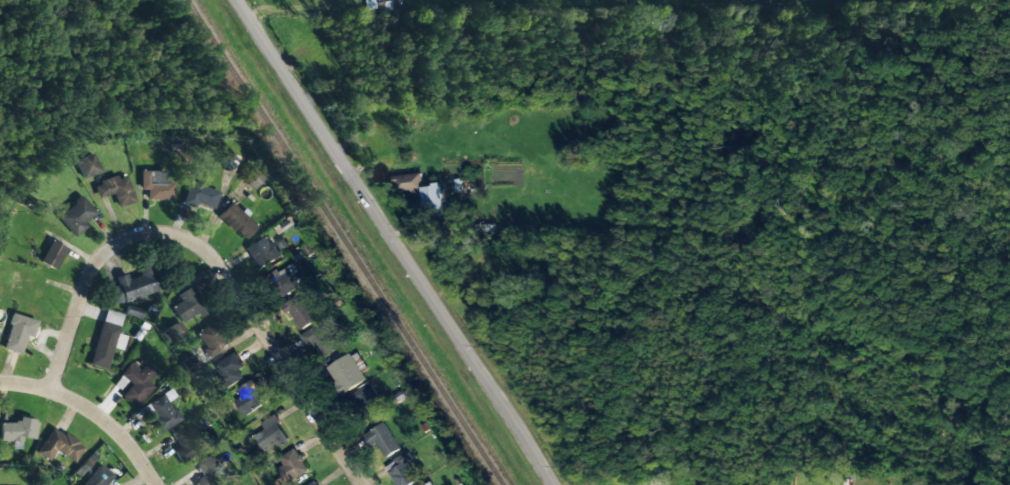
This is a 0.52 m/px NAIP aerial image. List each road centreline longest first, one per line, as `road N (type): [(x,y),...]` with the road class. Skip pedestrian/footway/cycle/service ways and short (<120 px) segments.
road 1 (tertiary): [(553,484),(238,0)]
road 2 (residential): [(359,484),(209,255),(184,238),(152,234),(109,251),(88,282),(52,391)]
road 3 (residential): [(156,484),(116,431),(52,391)]

